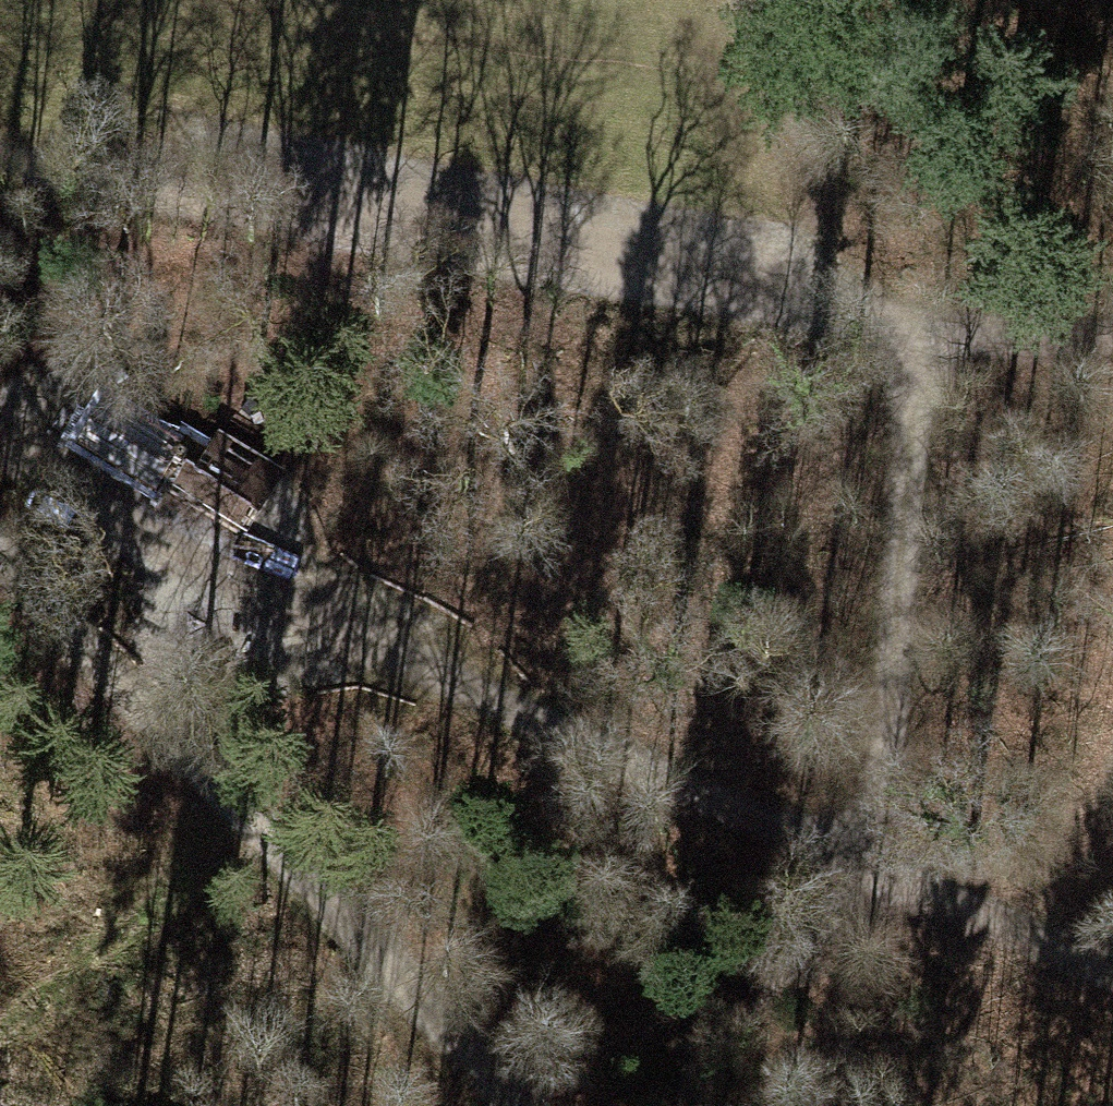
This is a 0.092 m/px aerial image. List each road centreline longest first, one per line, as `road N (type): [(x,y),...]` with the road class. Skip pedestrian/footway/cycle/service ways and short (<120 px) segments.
road 1 (track): [(0,463),(852,863),(1112,973)]
road 2 (track): [(0,177),(871,316)]
road 3 (track): [(696,1105),(788,948),(852,863),(897,722),(913,417),(871,316)]
road 4 (track): [(533,1105),(225,790),(0,472)]
road 5 (track): [(768,0),(871,316)]
road 6 (track): [(871,316),(1112,340)]

